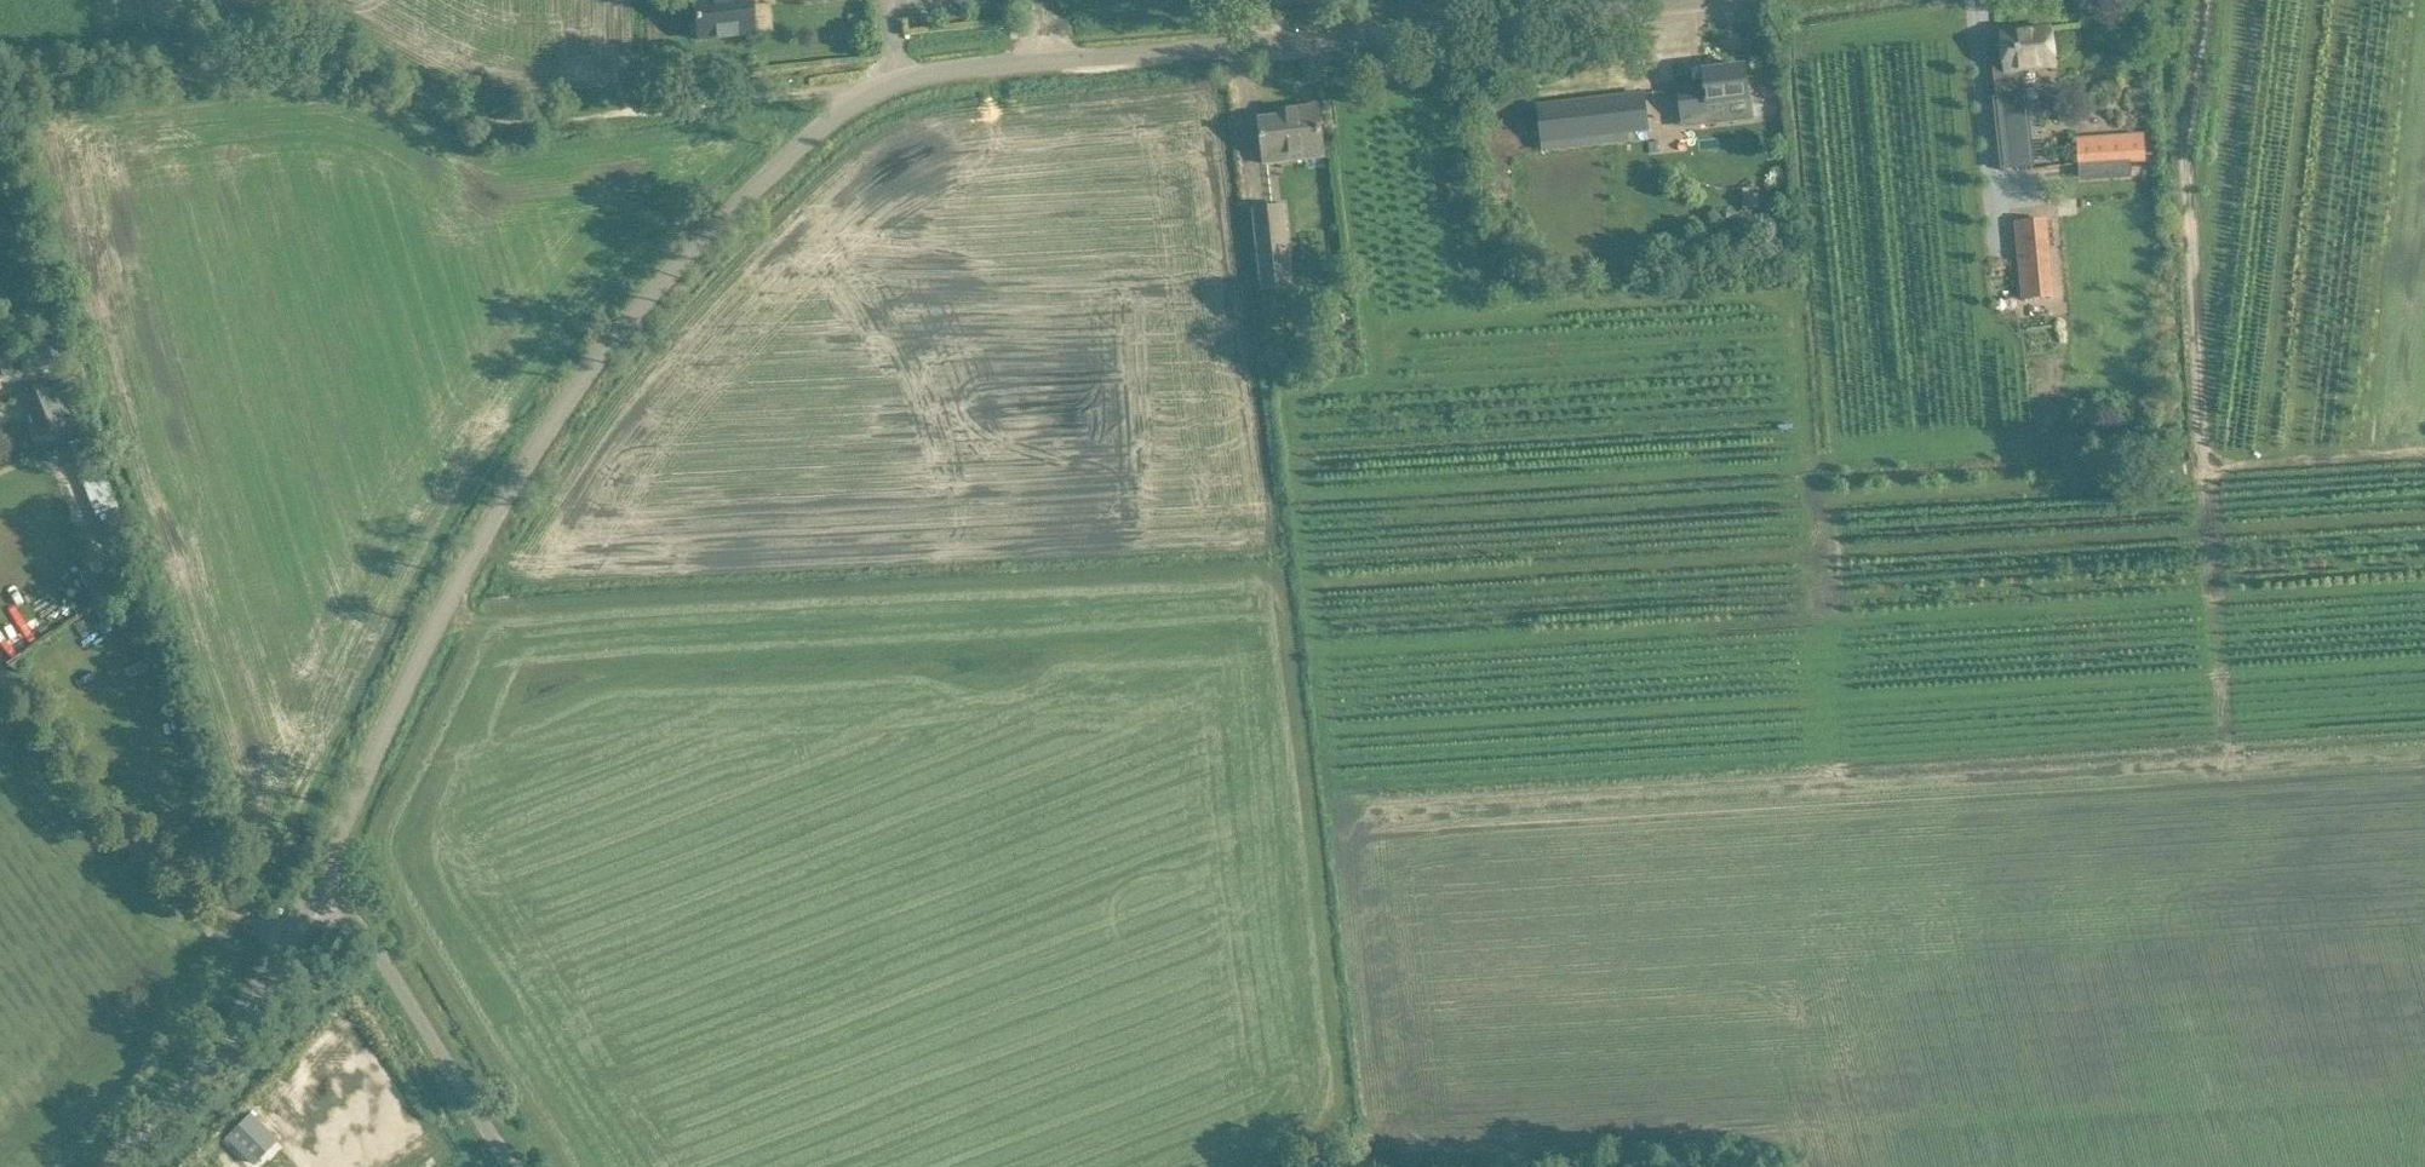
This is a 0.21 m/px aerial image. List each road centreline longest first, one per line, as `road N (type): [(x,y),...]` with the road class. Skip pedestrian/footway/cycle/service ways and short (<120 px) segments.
road 1 (unclassified): [(322,872),(451,591),(592,360),(782,157),(840,112),(908,79),(977,67),(1645,0)]
road 2 (unclassified): [(106,1166),(181,1085),(322,872)]
road 3 (unclassified): [(504,1166),(322,872)]

